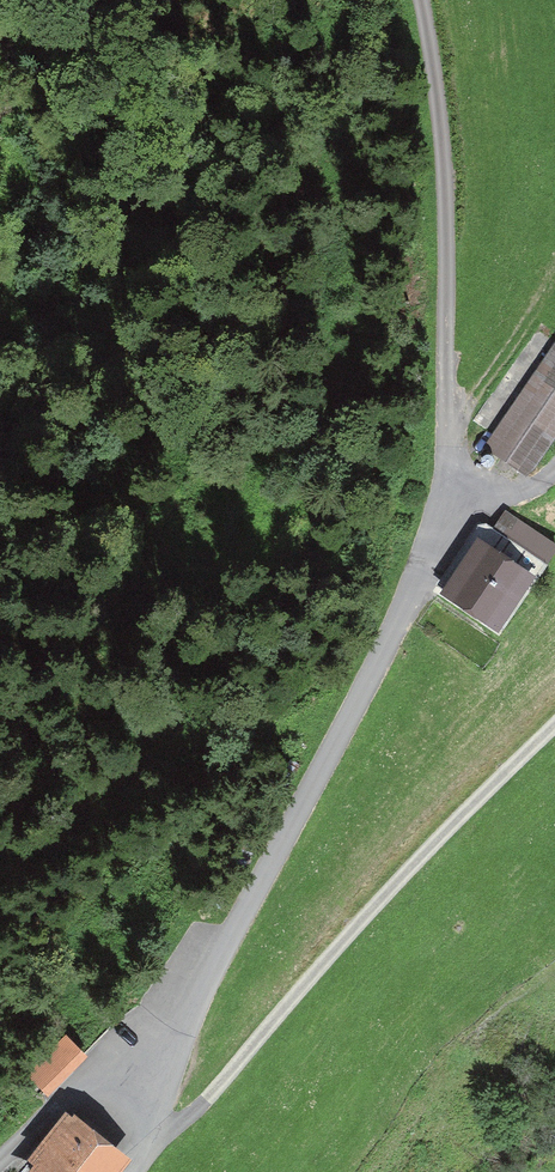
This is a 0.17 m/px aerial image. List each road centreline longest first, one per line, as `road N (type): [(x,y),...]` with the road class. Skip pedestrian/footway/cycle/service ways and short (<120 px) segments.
road 1 (track): [(148,1155),(188,1028),(390,637),(446,493),(446,215),(421,0)]
road 2 (track): [(554,728),(368,913),(148,1155)]
road 3 (track): [(148,1155),(68,1096),(54,1099),(0,1151)]

